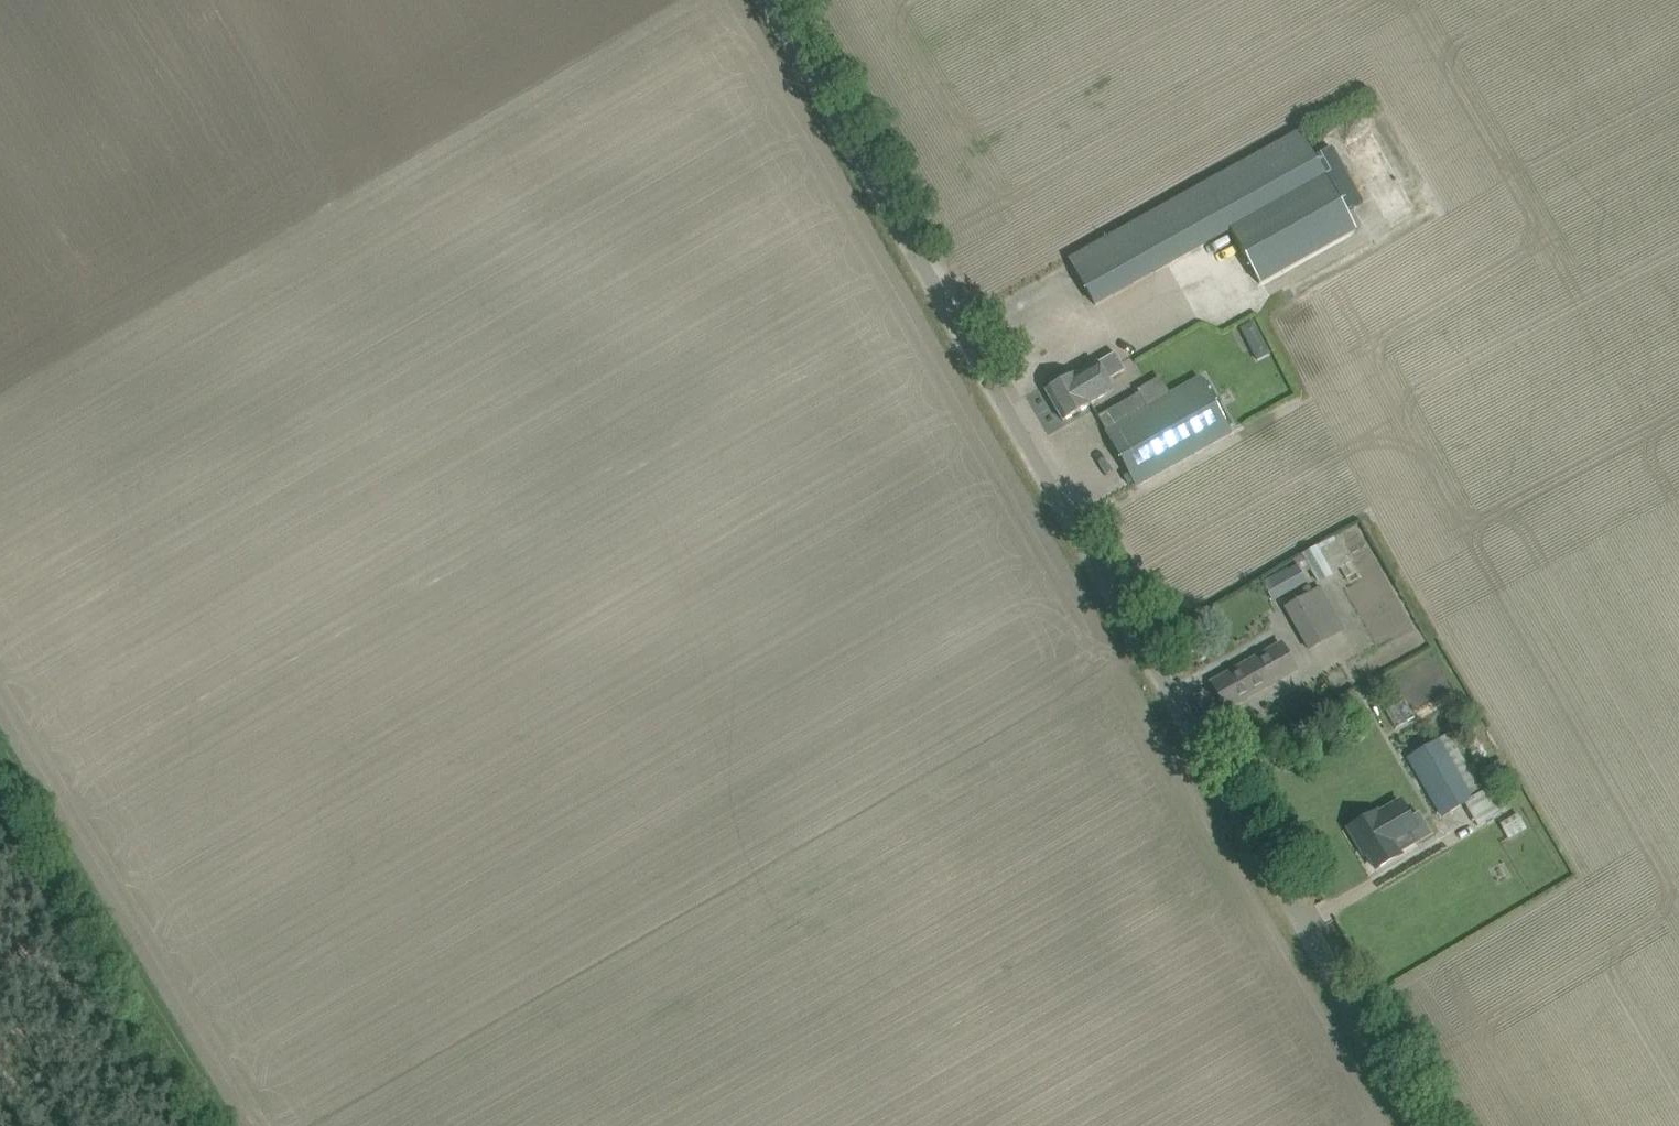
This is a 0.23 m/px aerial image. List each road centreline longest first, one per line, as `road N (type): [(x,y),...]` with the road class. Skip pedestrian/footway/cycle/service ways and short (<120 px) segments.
road 1 (unclassified): [(1422,1125),(770,0)]
road 2 (track): [(205,1125),(0,780)]

